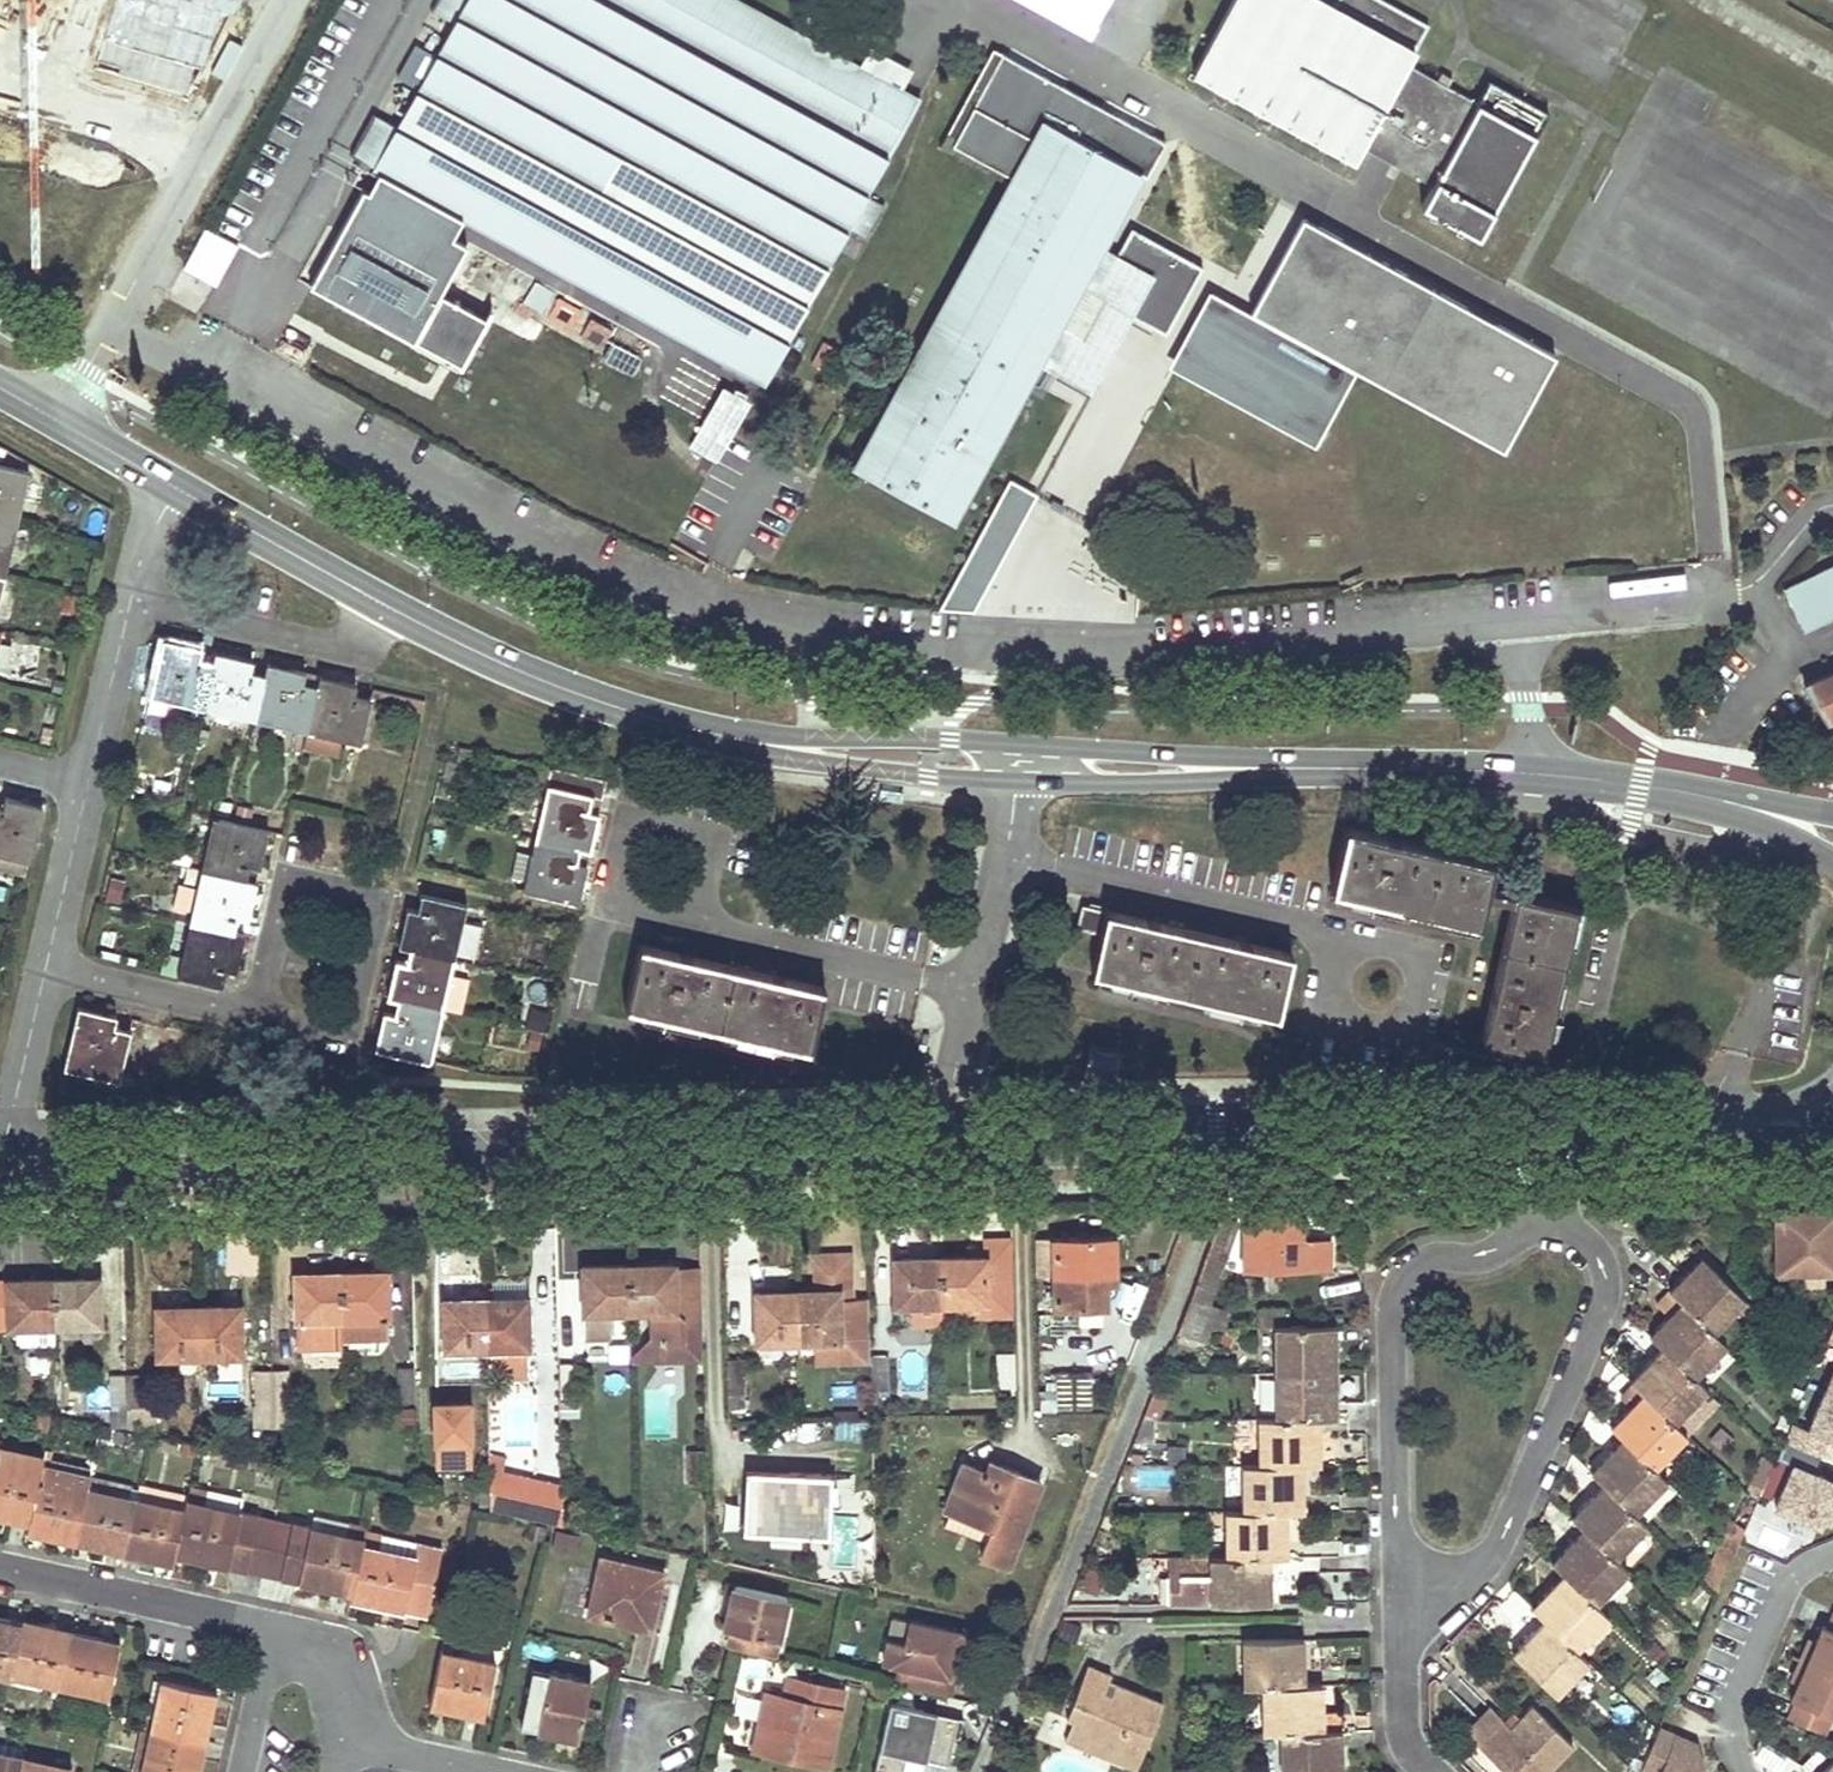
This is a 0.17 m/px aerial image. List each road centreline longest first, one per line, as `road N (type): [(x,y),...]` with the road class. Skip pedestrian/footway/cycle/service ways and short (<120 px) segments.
road 1 (residential): [(174,488),(139,569),(9,1147)]
road 2 (secondary): [(174,488),(559,689),(750,741)]
road 3 (tertiary): [(916,1159),(1536,1144)]
road 4 (tertiary): [(1535,1111),(945,1121)]
road 5 (residential): [(1415,1581),(1460,1581),(1495,1554),(1602,1311),(1597,1255),(1577,1235),(1538,1225)]
road 6 (unclassified): [(284,0),(112,322),(50,416)]
road 7 (residential): [(1538,1225),(1515,1232),(1494,1253),(1421,1263),(1394,1298),(1396,1544),(1415,1581)]
road 8 (secondary): [(1293,768),(1530,773),(1741,800)]
road 9 (residential): [(0,1569),(302,1637),(336,1670),(348,1725)]
road 10 (tertiary): [(945,1121),(789,1127),(553,1150)]
road 11 (tertiary): [(553,1150),(916,1159)]
road 12 (residential): [(945,1121),(1018,784)]
road 13 (tertiary): [(1832,1085),(1765,1108),(1535,1111)]
road 14 (tertiary): [(1536,1144),(1832,1139)]
road 15 (tertiary): [(0,1183),(170,1179),(291,1157)]
road 16 (tertiary): [(291,1157),(159,1143),(9,1147)]
road 17 (secondary): [(1018,784),(1167,785),(1293,768)]
road 18 (secondary): [(1293,768),(1020,745)]
road 19 (secondary): [(750,741),(821,763),(1018,784)]
road 20 (secondary): [(1020,745),(750,741)]
road 21 (tertiary): [(553,1150),(291,1157)]
road 22 (residential): [(1832,1555),(1799,1570),(1786,1586),(1735,1705),(1731,1741),(1744,1771)]
road 23 (residential): [(1415,1581),(1402,1654),(1404,1733),(1430,1771)]
road 24 (secondary): [(50,416),(174,488)]
road 25 (residential): [(348,1725),(386,1752),(479,1771)]

